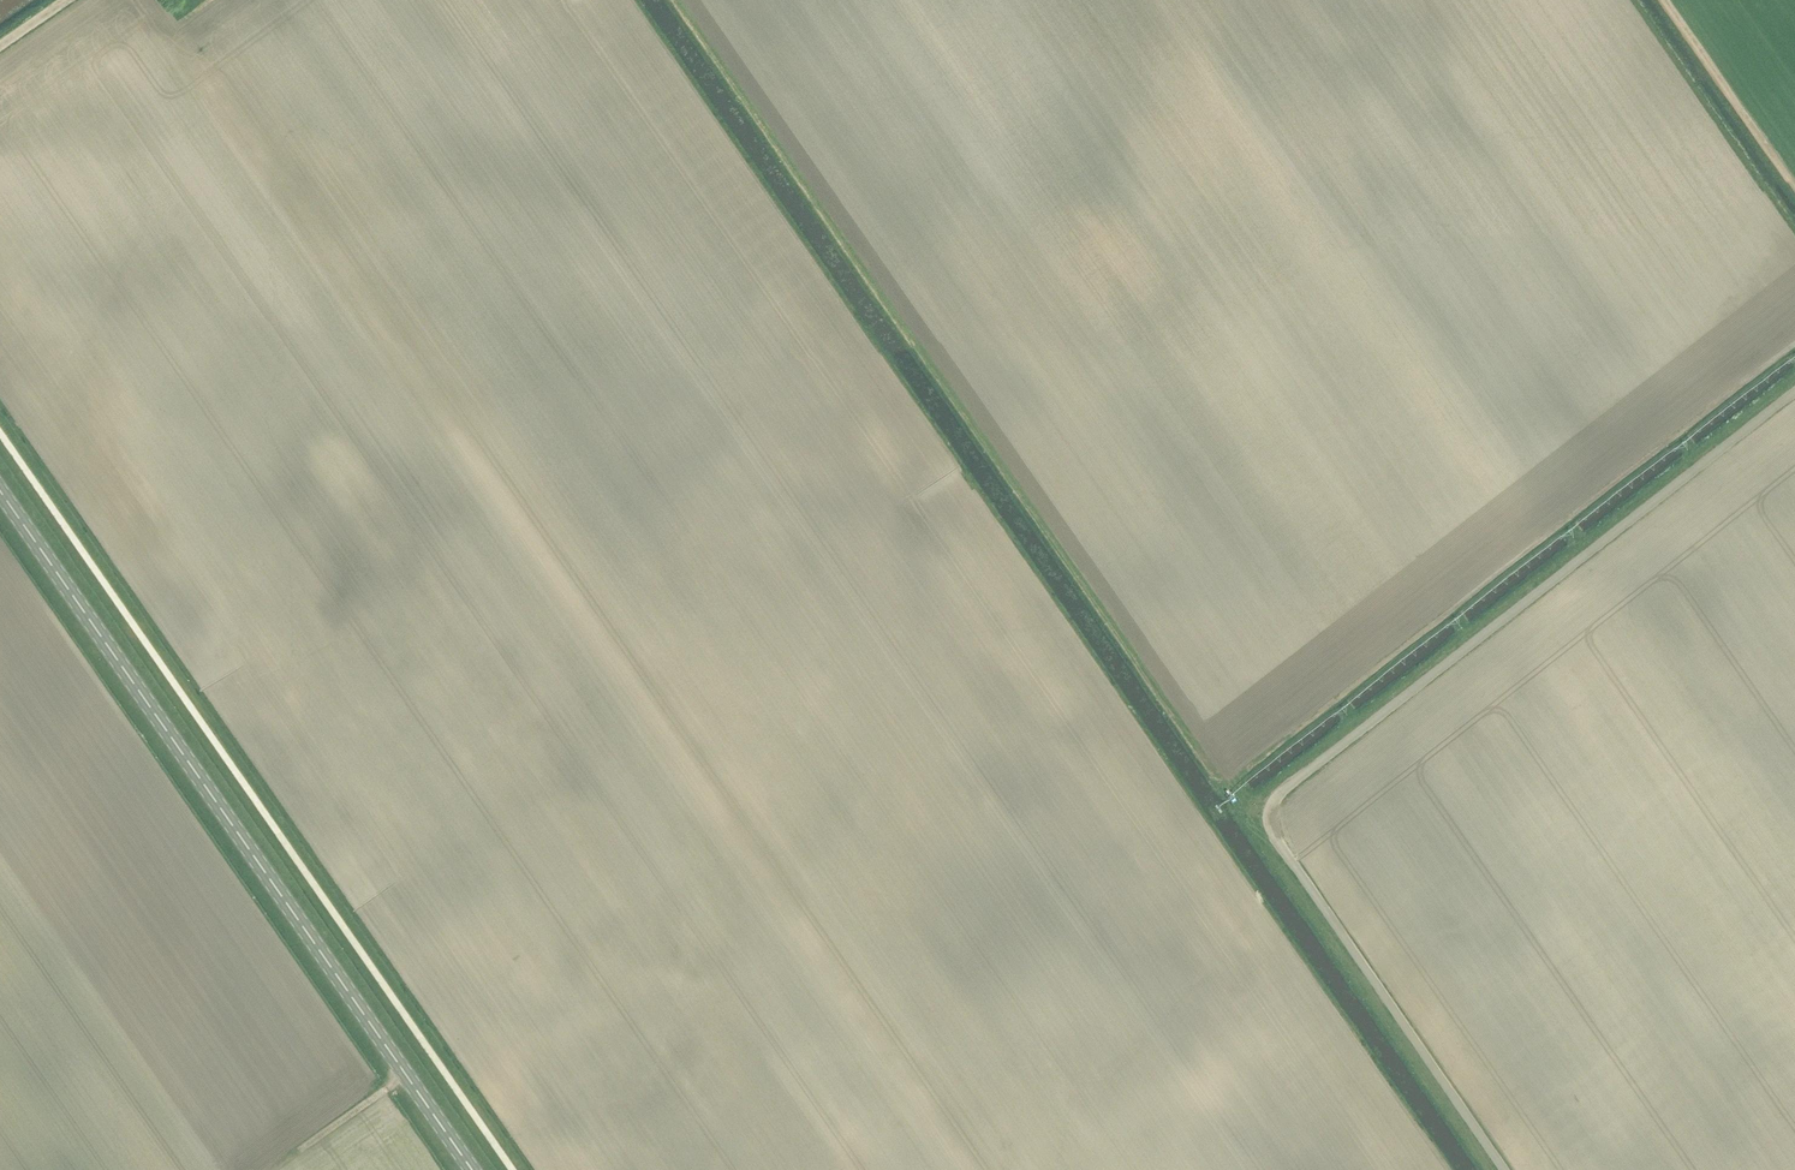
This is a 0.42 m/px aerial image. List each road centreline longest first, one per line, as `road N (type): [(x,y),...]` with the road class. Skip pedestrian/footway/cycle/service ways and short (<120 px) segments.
road 1 (primary): [(471,1169),(0,492)]
road 2 (track): [(1667,0),(1794,184)]

